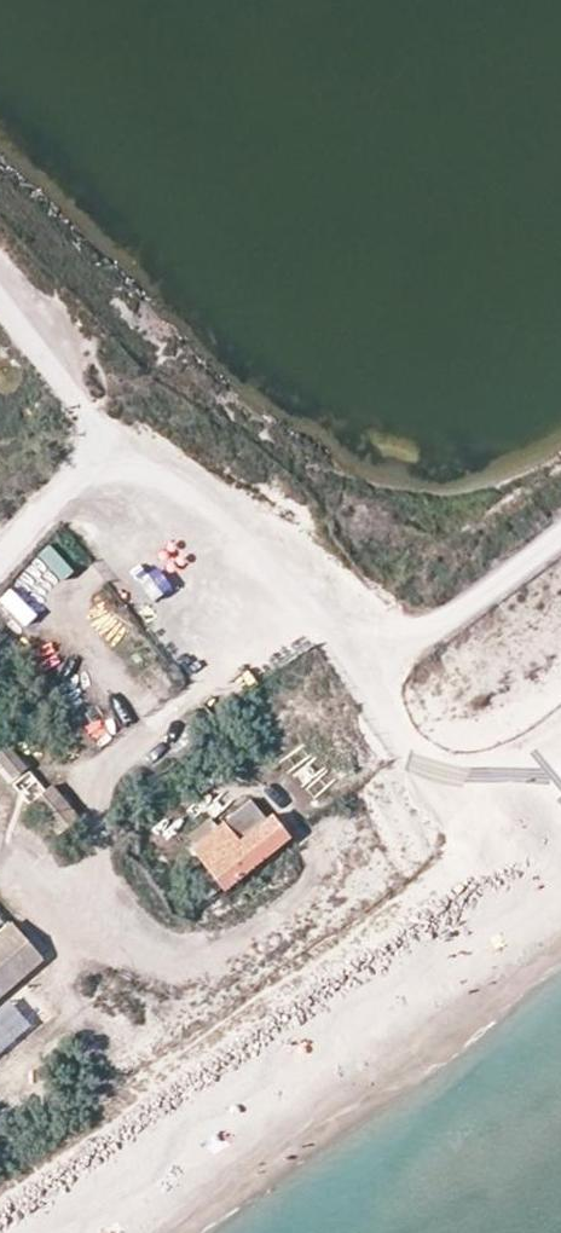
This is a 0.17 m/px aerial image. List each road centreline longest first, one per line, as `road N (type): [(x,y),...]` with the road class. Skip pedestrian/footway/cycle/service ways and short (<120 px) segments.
road 1 (unclassified): [(367,642),(210,512),(159,479),(113,472)]
road 2 (track): [(560,535),(442,623),(367,642)]
road 3 (unclassified): [(113,472),(79,407),(0,298)]
road 4 (unclassified): [(113,472),(78,484),(43,513),(0,569)]

